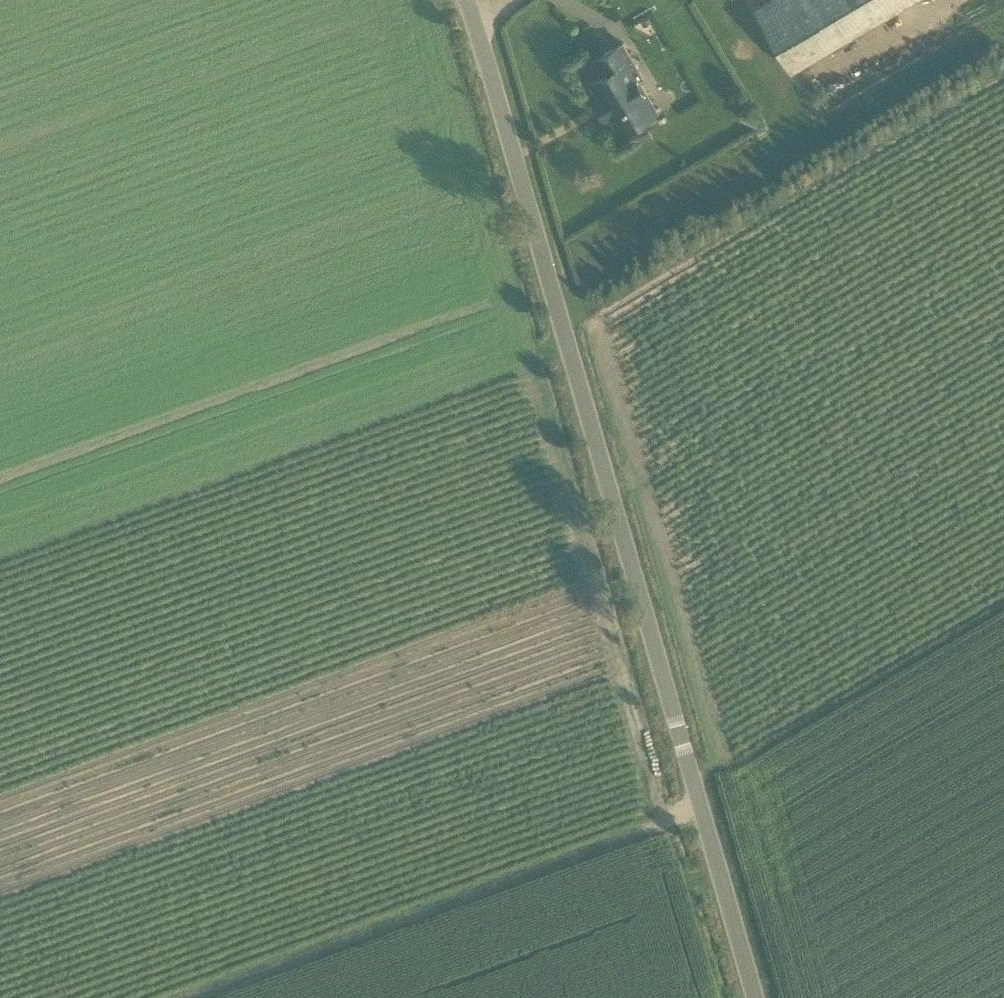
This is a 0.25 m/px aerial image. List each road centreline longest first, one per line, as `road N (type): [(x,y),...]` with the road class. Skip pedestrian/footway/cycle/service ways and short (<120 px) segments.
road 1 (unclassified): [(750,997),(463,0)]

